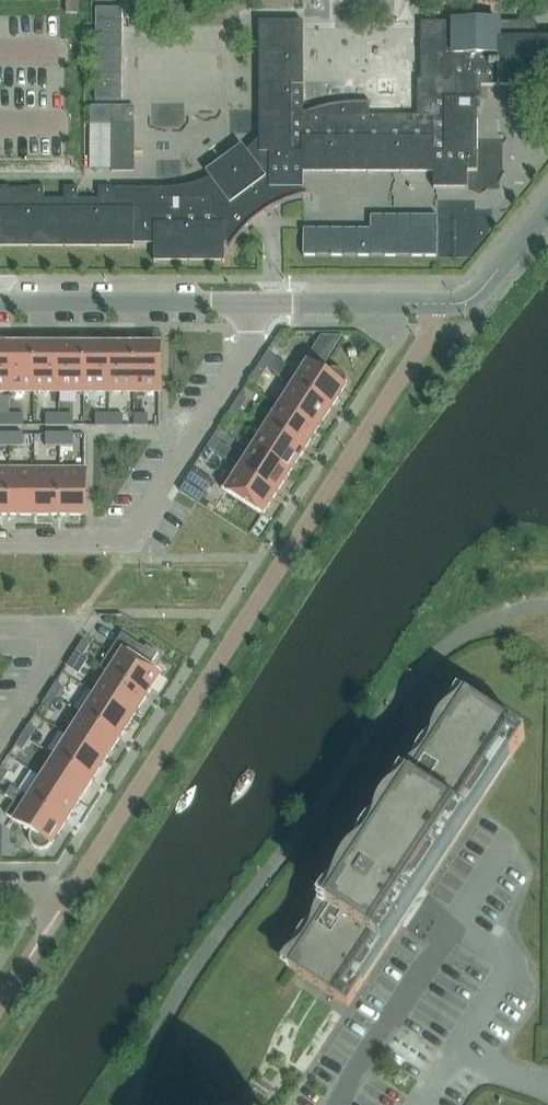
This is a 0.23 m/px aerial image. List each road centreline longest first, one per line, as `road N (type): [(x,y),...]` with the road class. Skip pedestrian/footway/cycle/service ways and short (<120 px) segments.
road 1 (residential): [(430,303),(424,341),(72,890),(0,890)]
road 2 (residential): [(259,303),(260,339),(128,545),(0,545)]
road 3 (unclassified): [(259,303),(0,303)]
road 4 (residential): [(0,743),(76,624),(0,624)]
road 5 (unclassified): [(430,303),(259,303)]
road 6 (unclassified): [(430,303),(470,303),(547,207)]

